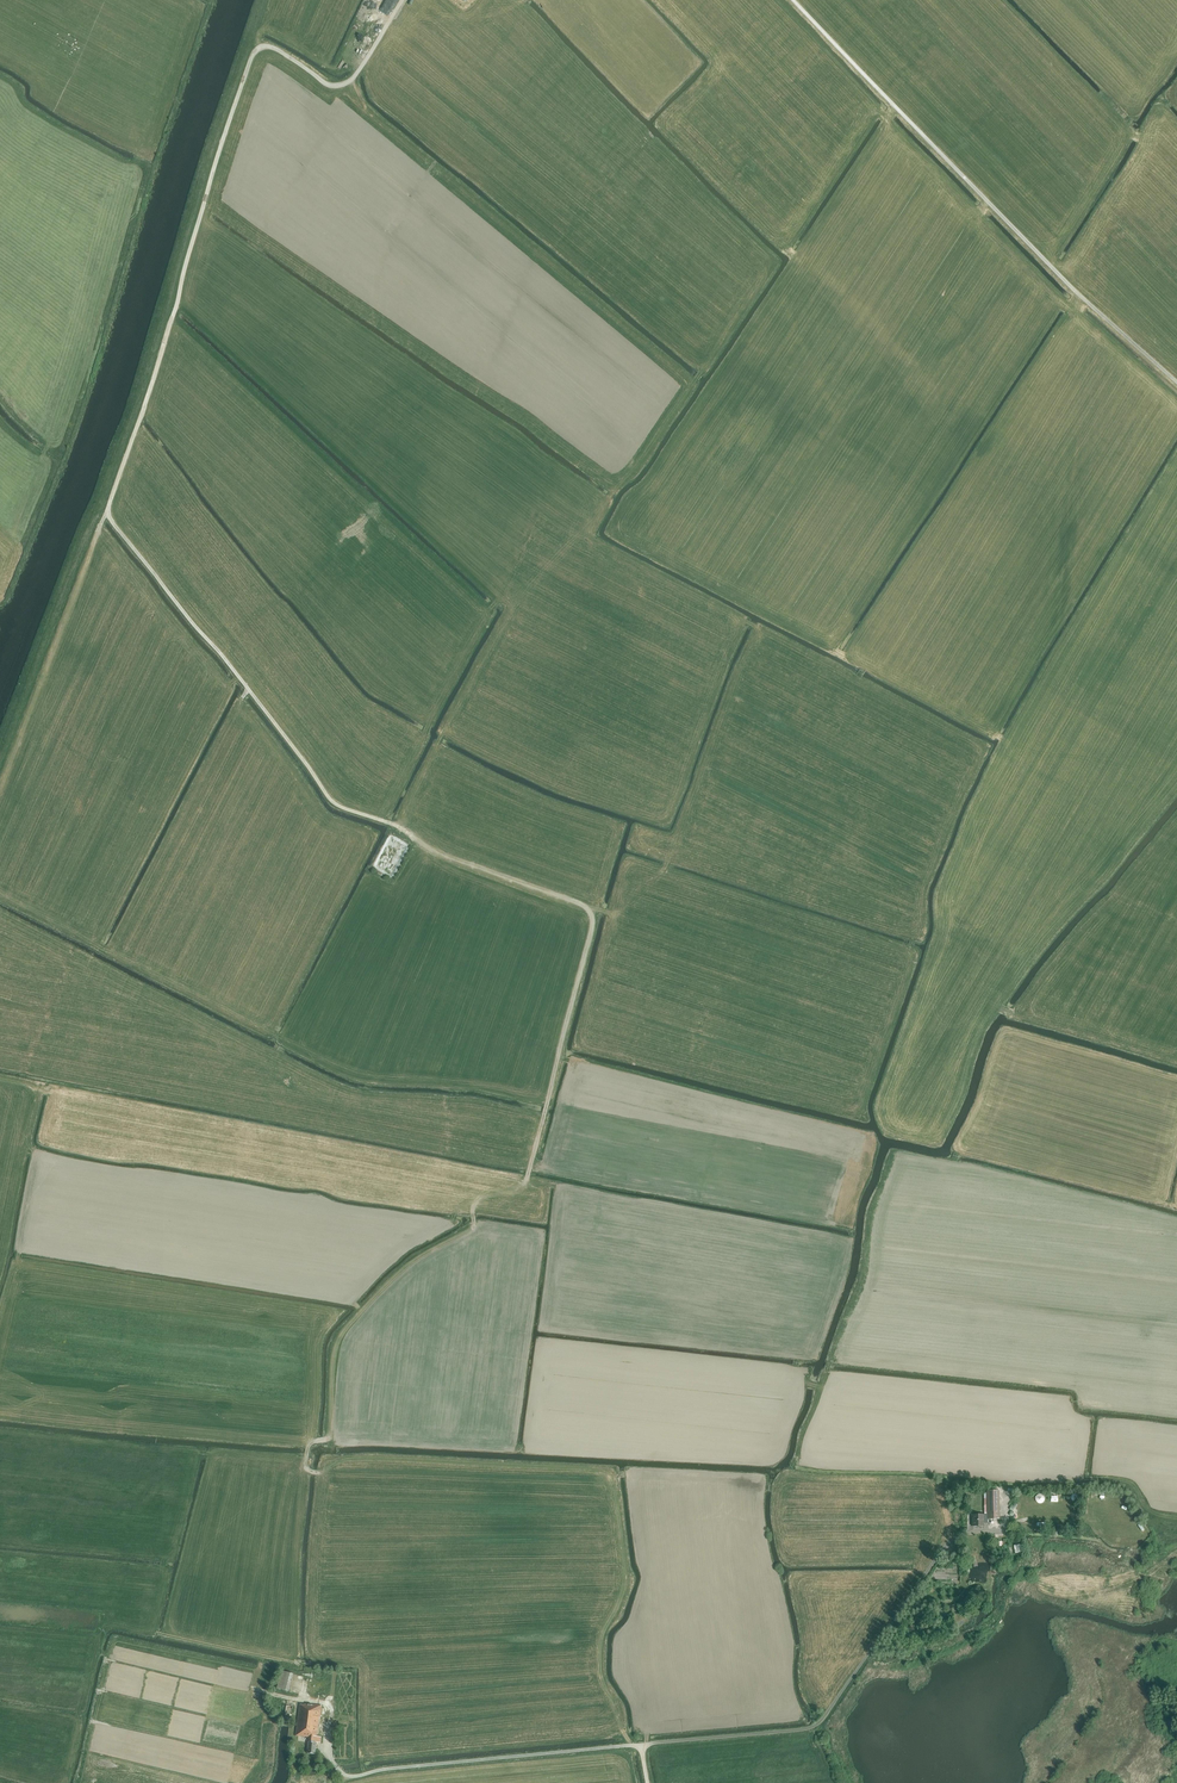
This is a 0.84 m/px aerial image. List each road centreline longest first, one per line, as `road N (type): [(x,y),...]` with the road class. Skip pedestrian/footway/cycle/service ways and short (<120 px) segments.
road 1 (track): [(474,1225),(477,1198),(526,1181),(592,931),(590,911),(334,803),(108,509)]
road 2 (track): [(96,536),(255,51),(273,48),(340,85),(358,72),(403,0)]
road 3 (track): [(1176,382),(1071,287),(793,0)]

